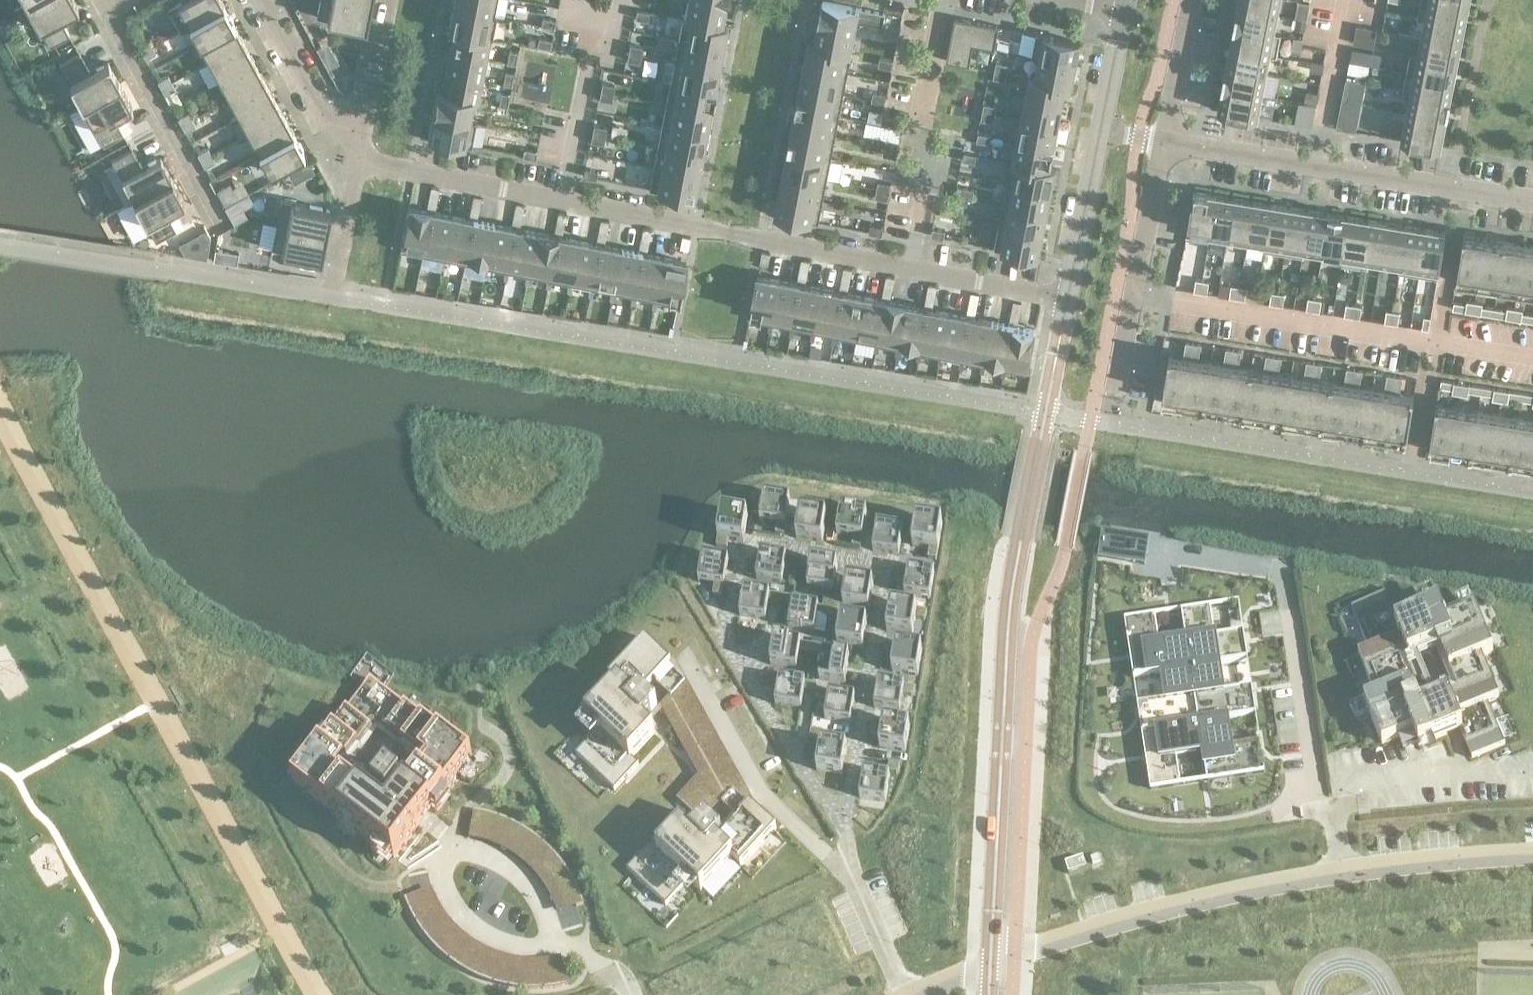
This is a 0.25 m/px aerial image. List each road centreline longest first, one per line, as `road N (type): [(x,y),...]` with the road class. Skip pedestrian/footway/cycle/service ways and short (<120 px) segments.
road 1 (residential): [(359,161),(1067,301)]
road 2 (residential): [(989,965),(1009,601),(1044,411)]
road 3 (residential): [(989,965),(1141,909),(1261,882),(1532,856)]
road 4 (residential): [(845,826),(888,562),(751,543),(724,636)]
road 5 (residential): [(1532,201),(1164,140)]
road 6 (residential): [(555,945),(523,878),(472,852),(445,855),(442,888),(456,912),(515,945),(546,944)]
road 7 (residential): [(855,878),(754,783),(684,654)]
road 8 (residential): [(1112,396),(1164,140)]
road 9 (residential): [(218,215),(106,9)]
road 10 (residential): [(724,636),(845,826)]
road 11 (residential): [(260,0),(335,131),(362,136)]
road 12 (residential): [(1098,130),(1067,301)]
road 13 (residential): [(1164,140),(1191,0)]
road 14 (residential): [(359,161),(330,298)]
road 15 (residential): [(389,0),(362,136)]
road 16 (residential): [(908,994),(855,878)]
road 17 (residential): [(1122,10),(1098,130)]

